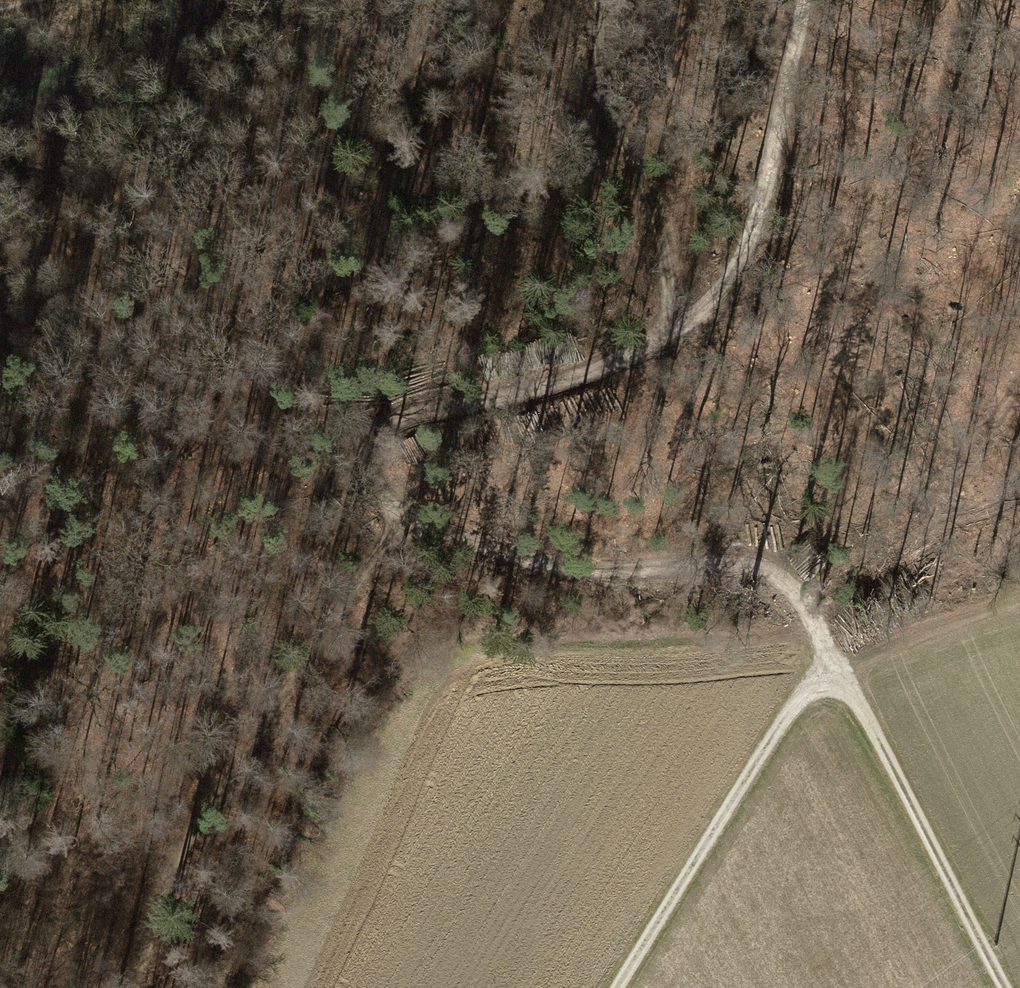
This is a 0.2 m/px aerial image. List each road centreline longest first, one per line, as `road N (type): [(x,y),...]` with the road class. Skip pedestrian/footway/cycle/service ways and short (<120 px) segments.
road 1 (track): [(602,0),(604,87),(679,336),(530,390),(384,419),(370,432),(369,464),(411,517),(516,558),(610,575),(743,563),(781,574),(813,597),(832,657)]
road 2 (track): [(411,517),(160,879),(136,987)]
road 3 (track): [(370,432),(323,434),(252,465),(132,558),(0,686)]
road 4 (track): [(832,657),(622,987)]
road 5 (track): [(832,657),(1001,987)]
road 6 (track): [(809,0),(762,217),(742,264),(679,336)]

